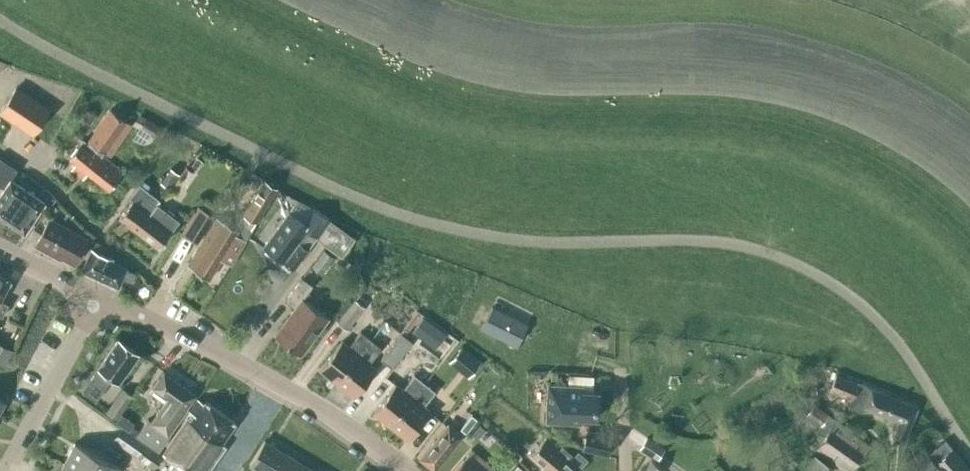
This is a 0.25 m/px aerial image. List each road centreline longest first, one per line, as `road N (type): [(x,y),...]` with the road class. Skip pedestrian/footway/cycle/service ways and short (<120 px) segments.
road 1 (tertiary): [(407,470),(275,383),(148,318)]
road 2 (residential): [(148,318),(163,287),(0,148)]
road 3 (residential): [(3,470),(93,303)]

